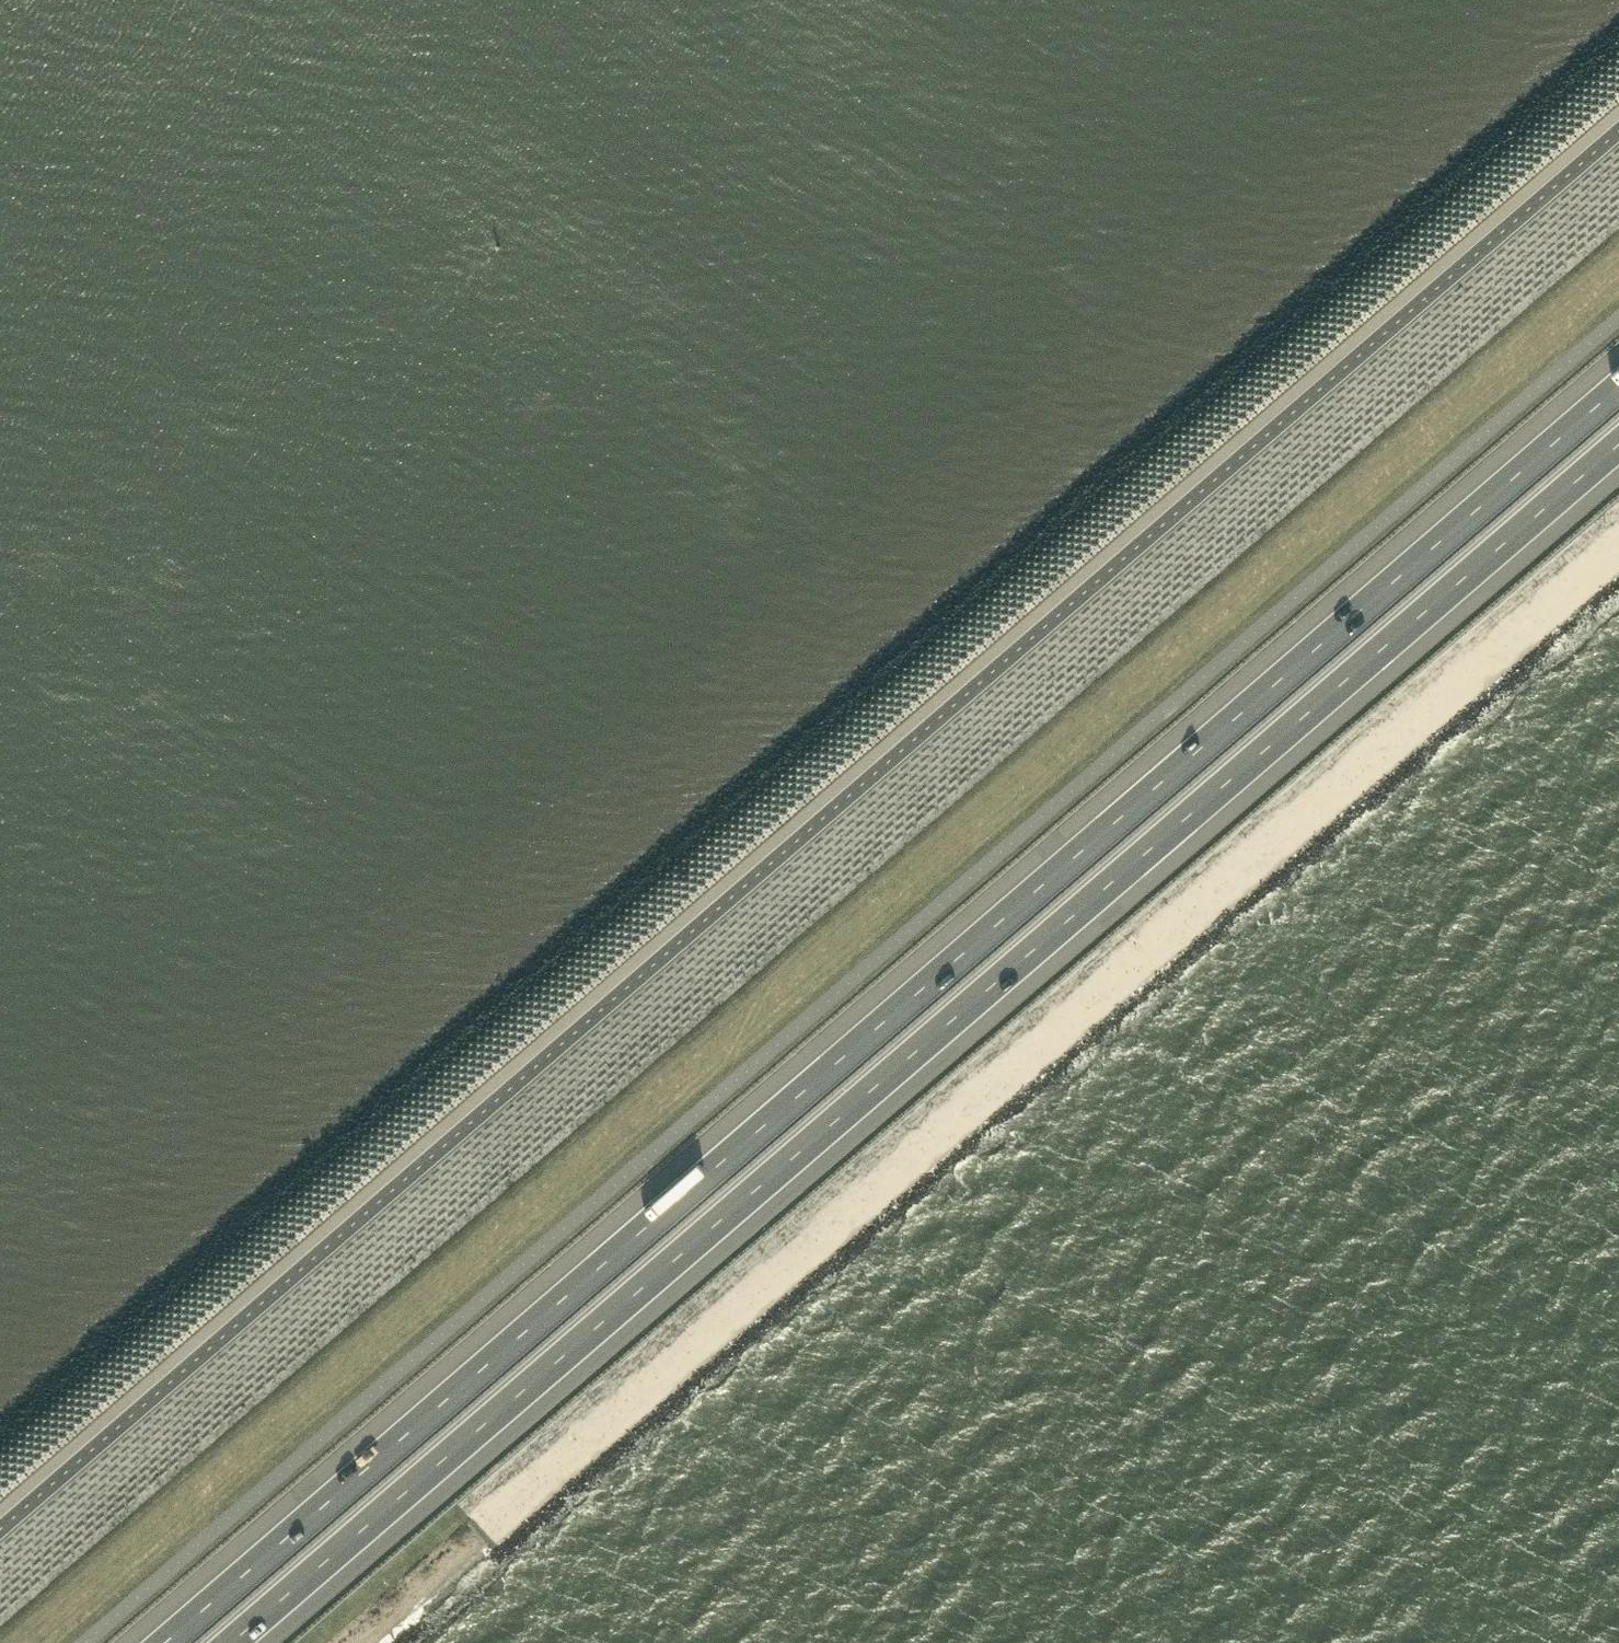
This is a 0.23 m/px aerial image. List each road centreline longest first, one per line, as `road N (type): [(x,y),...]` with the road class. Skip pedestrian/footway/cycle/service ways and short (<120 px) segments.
road 1 (motorway): [(1618,383),(159,1642)]
road 2 (motorway): [(227,1642),(1618,440)]

